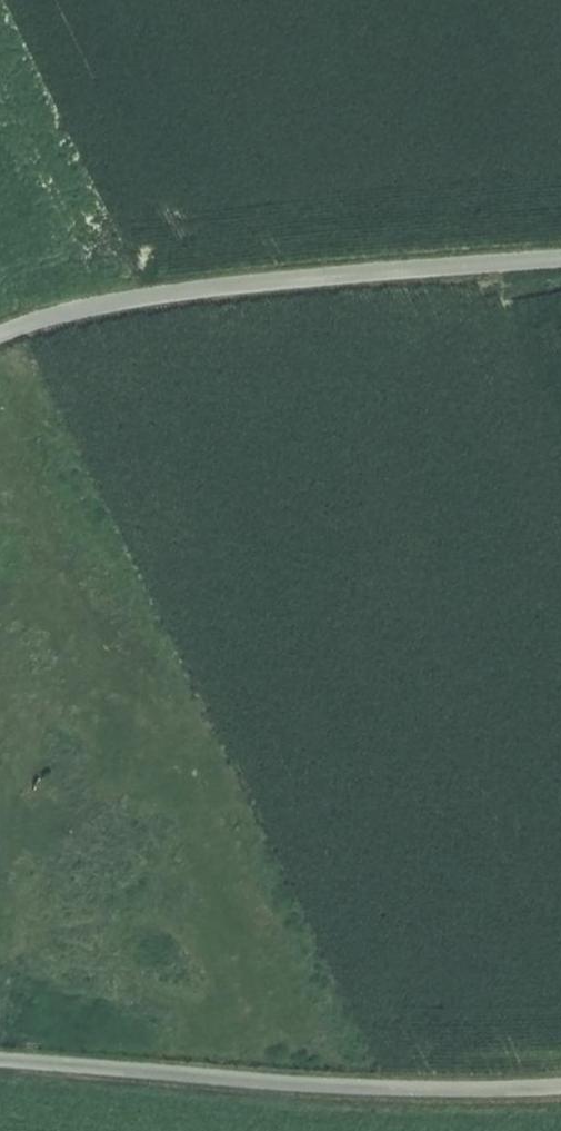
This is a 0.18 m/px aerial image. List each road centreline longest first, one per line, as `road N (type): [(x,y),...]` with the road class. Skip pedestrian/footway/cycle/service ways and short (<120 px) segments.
road 1 (track): [(560,255),(123,294),(0,331)]
road 2 (track): [(560,1089),(353,1089),(0,1062)]

